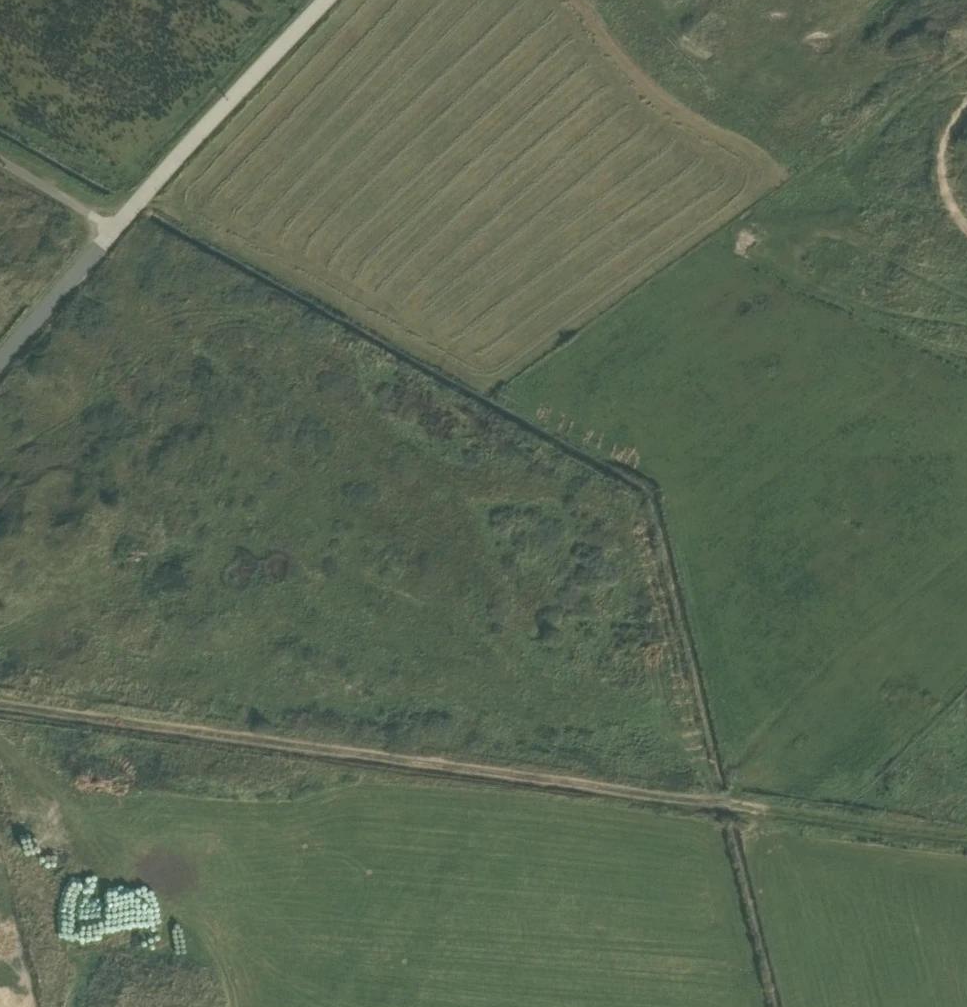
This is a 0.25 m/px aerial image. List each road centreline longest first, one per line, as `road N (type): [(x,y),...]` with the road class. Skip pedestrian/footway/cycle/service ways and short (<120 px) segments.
road 1 (track): [(966,847),(0,691)]
road 2 (unclassified): [(0,355),(319,0)]

